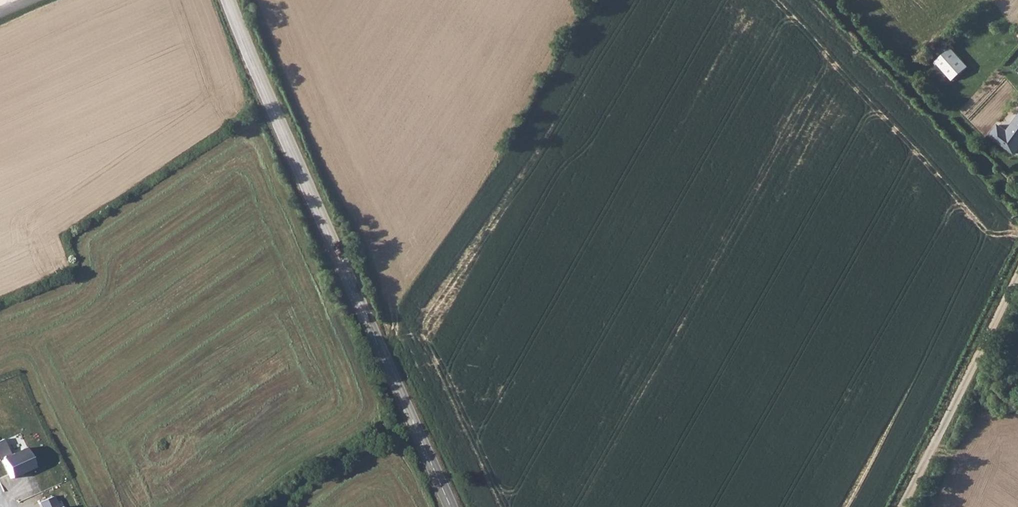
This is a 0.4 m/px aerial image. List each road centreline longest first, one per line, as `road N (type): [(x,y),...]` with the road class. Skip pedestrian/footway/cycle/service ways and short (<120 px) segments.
road 1 (tertiary): [(450,506),(229,0)]
road 2 (unclassified): [(900,506),(1017,277)]

